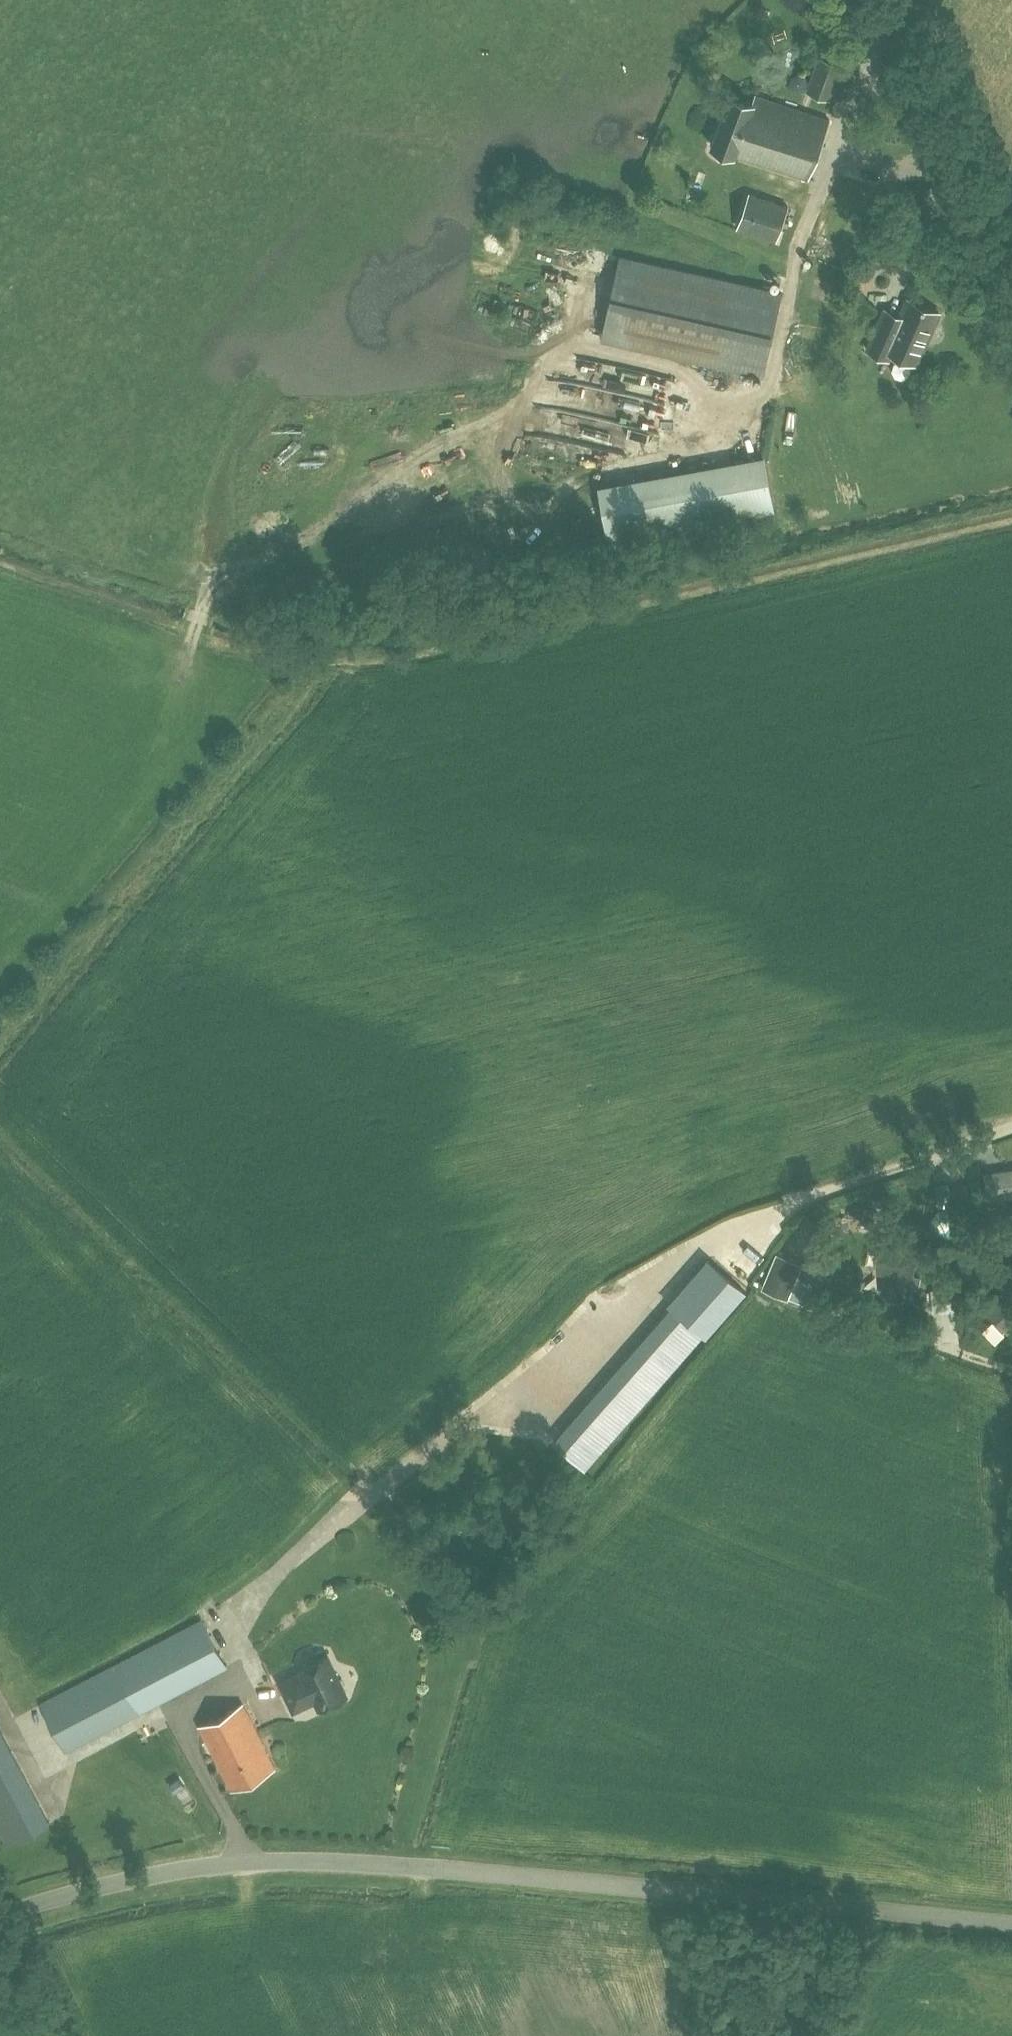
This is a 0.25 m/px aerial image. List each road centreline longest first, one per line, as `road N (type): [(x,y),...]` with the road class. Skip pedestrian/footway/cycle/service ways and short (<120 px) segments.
road 1 (track): [(1011,520),(424,654),(336,667),(195,636)]
road 2 (unclassified): [(0,1919),(157,1869),(242,1857),(371,1859),(563,1880)]
road 3 (unclassified): [(1011,1925),(563,1880)]
road 4 (unclassified): [(1011,318),(977,265),(862,0)]

